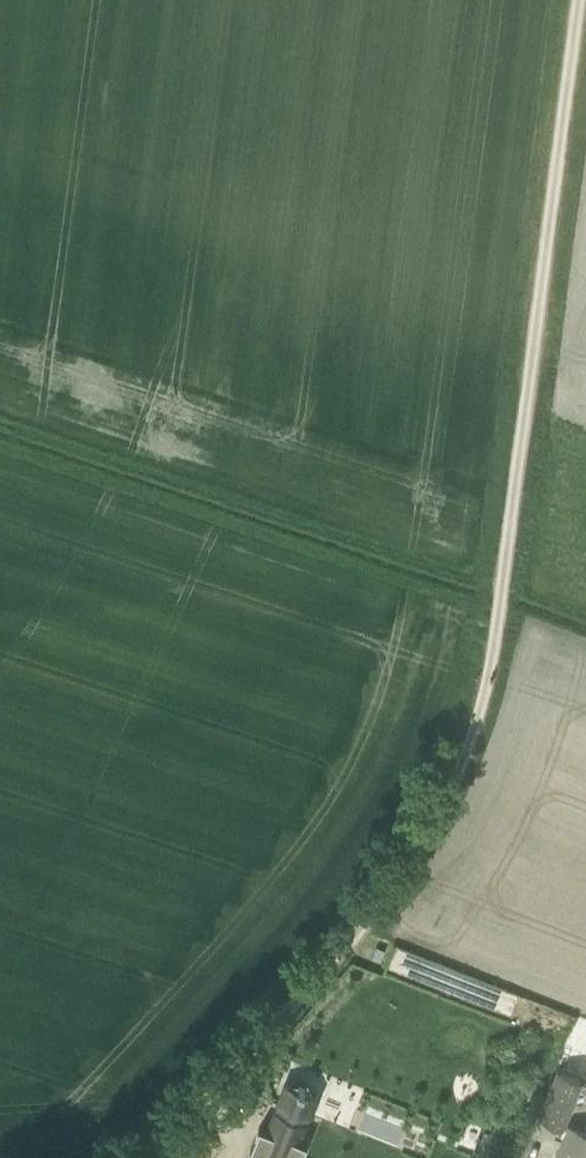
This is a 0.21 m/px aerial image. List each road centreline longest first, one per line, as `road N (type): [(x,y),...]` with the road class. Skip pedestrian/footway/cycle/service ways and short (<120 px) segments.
road 1 (track): [(580,0),(527,456),(467,753),(421,852),(285,1026),(211,1084),(158,1157)]

